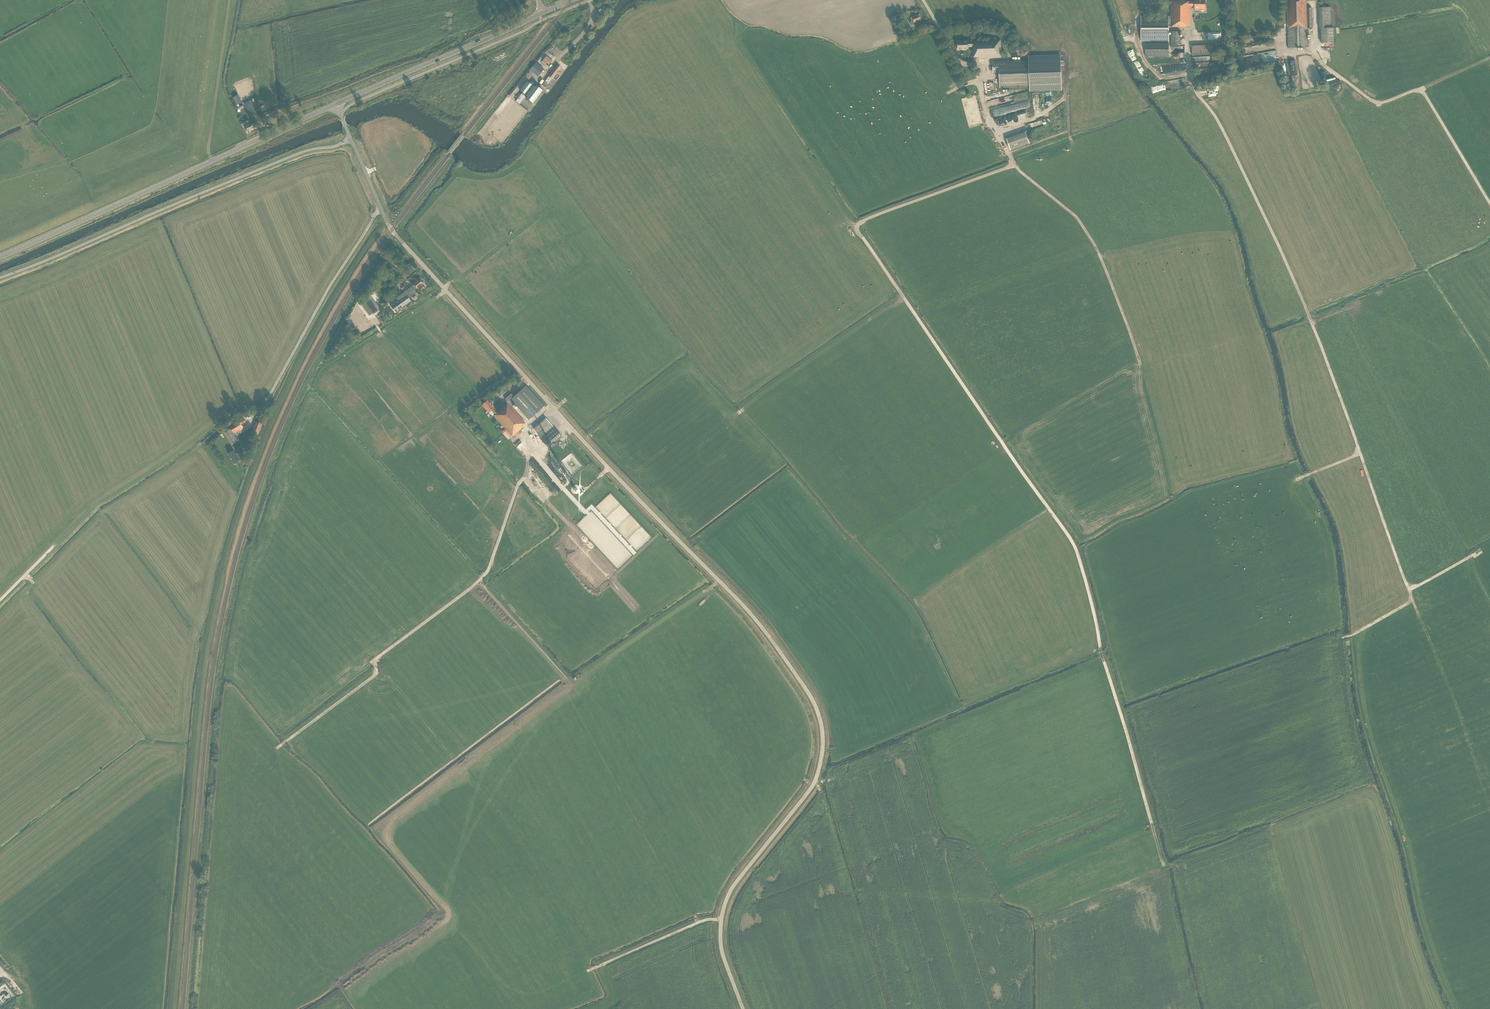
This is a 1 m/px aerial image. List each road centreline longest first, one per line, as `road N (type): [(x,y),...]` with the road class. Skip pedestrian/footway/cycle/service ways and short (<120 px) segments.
road 1 (unclassified): [(744,1008),(722,954),(726,899),(812,787),(821,758),(818,714),(750,612),(391,230),(336,104)]
road 2 (track): [(1342,638),(1412,600),(1308,312),(1189,72)]
road 3 (tertiary): [(0,257),(336,104)]
road 4 (track): [(1320,61),(1378,104),(1420,89),(1489,203)]
road 5 (tertiary): [(336,104),(541,14)]
road 6 (track): [(208,151),(230,0)]

